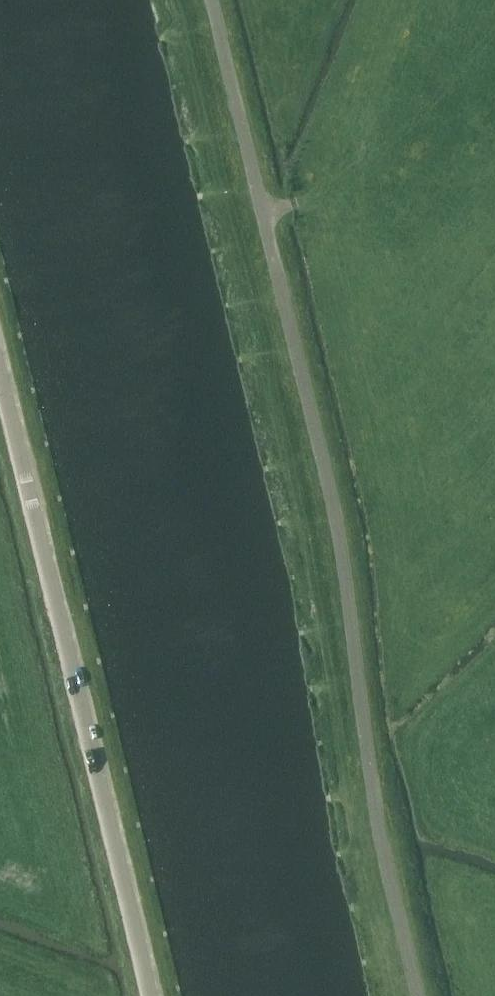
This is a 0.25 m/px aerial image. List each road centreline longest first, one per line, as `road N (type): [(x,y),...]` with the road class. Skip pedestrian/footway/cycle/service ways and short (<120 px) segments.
road 1 (unclassified): [(212,0),(336,523),(374,805),(421,995)]
road 2 (unclassified): [(147,995),(0,387)]

